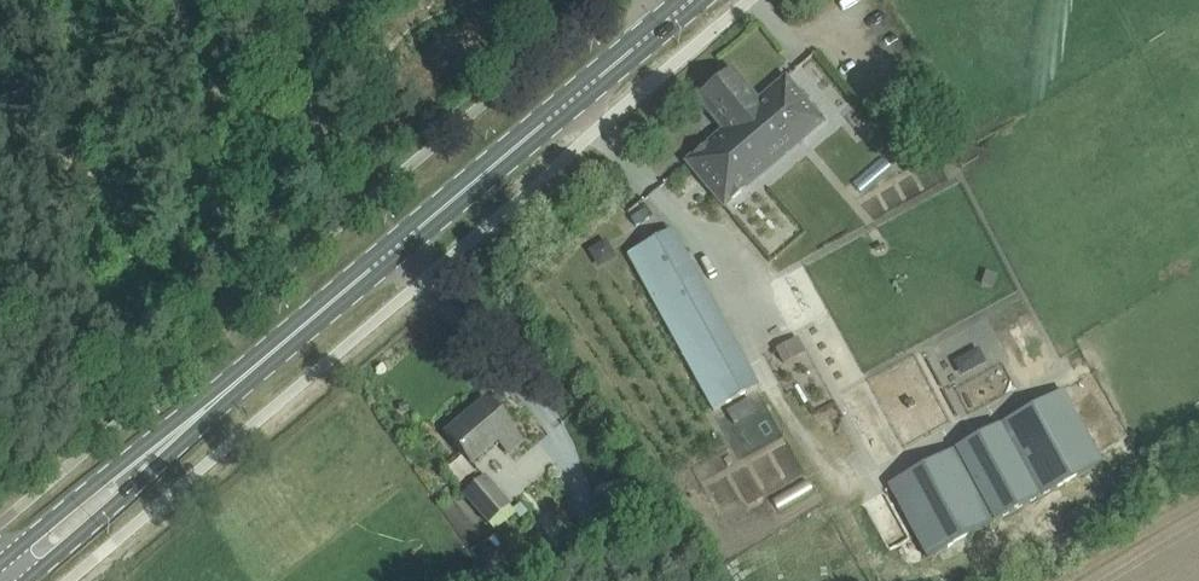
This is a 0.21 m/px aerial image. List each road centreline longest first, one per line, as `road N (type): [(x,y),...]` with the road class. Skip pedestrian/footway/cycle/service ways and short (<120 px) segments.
road 1 (primary): [(171,440),(696,0)]
road 2 (primary): [(171,440),(102,477),(2,563)]
road 3 (primary): [(29,580),(171,440)]

